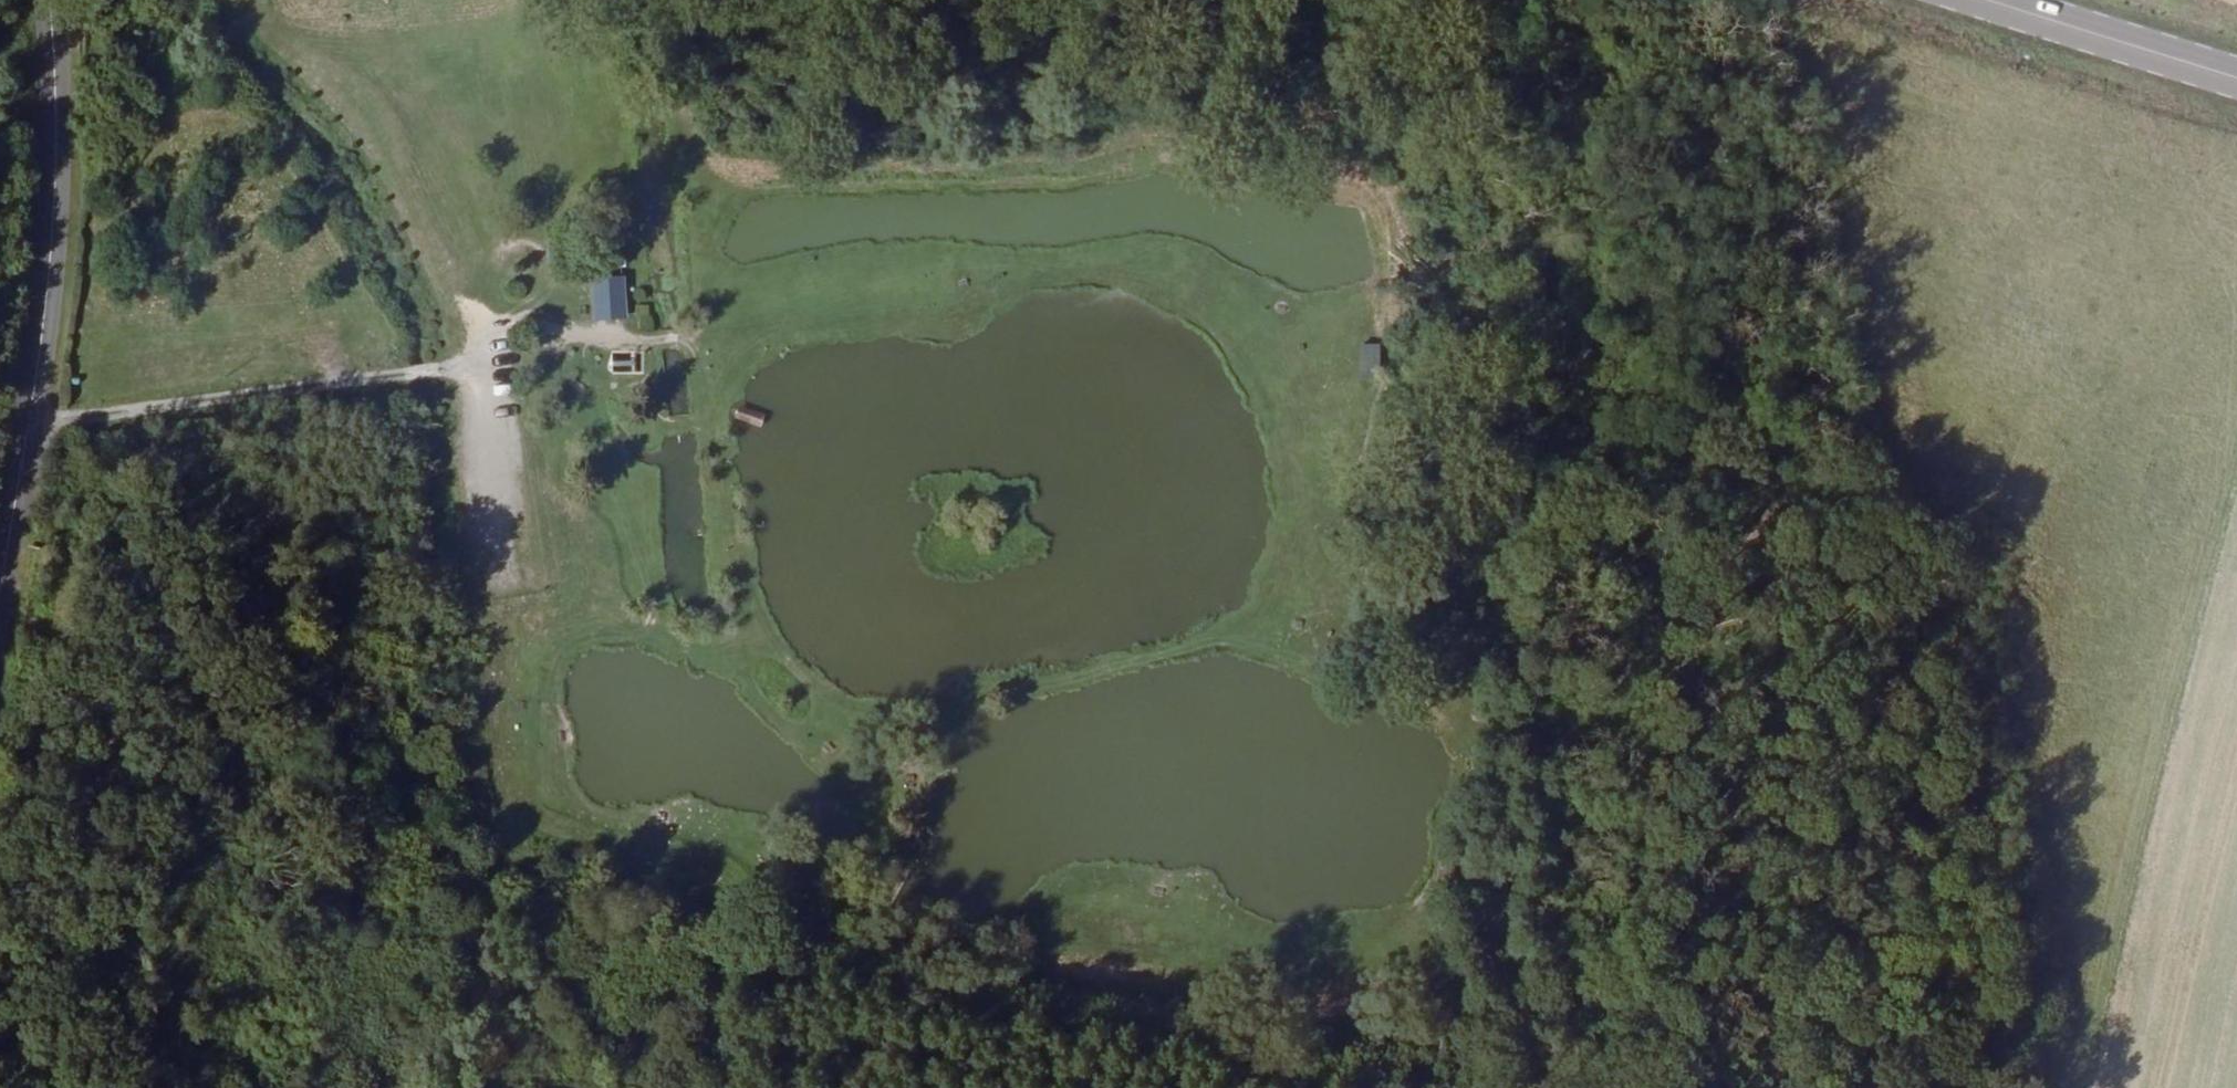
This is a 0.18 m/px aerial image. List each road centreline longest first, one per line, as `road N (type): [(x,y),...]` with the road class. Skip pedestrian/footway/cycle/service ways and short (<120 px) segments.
road 1 (secondary): [(0,608),(57,175),(53,0)]
road 2 (primary): [(2236,75),(1999,0)]

